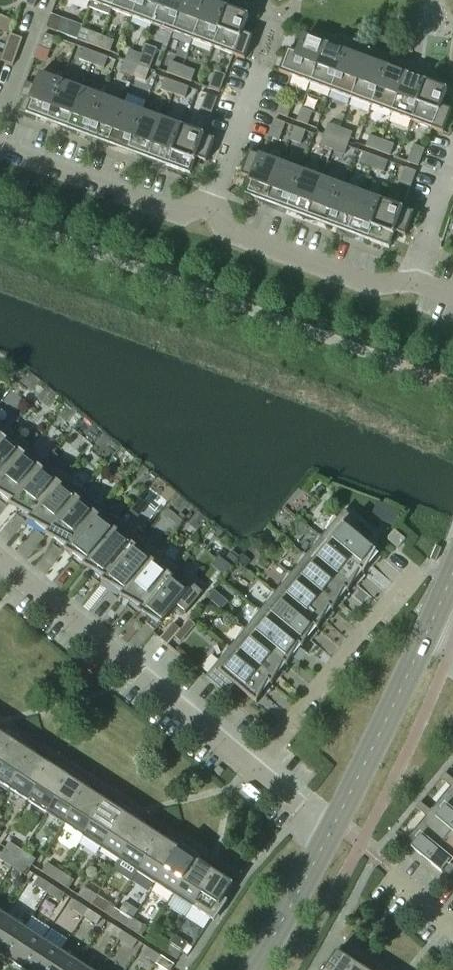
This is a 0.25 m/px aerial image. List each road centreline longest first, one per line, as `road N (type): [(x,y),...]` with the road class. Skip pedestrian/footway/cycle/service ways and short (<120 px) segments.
road 1 (residential): [(414,282),(370,285),(234,238),(216,206),(183,219),(0,155)]
road 2 (residential): [(251,768),(0,561)]
road 3 (unclassified): [(251,768),(429,565)]
road 4 (tertiary): [(335,828),(435,623)]
road 5 (tertiary): [(255,969),(335,828)]
road 6 (residential): [(414,282),(452,159)]

